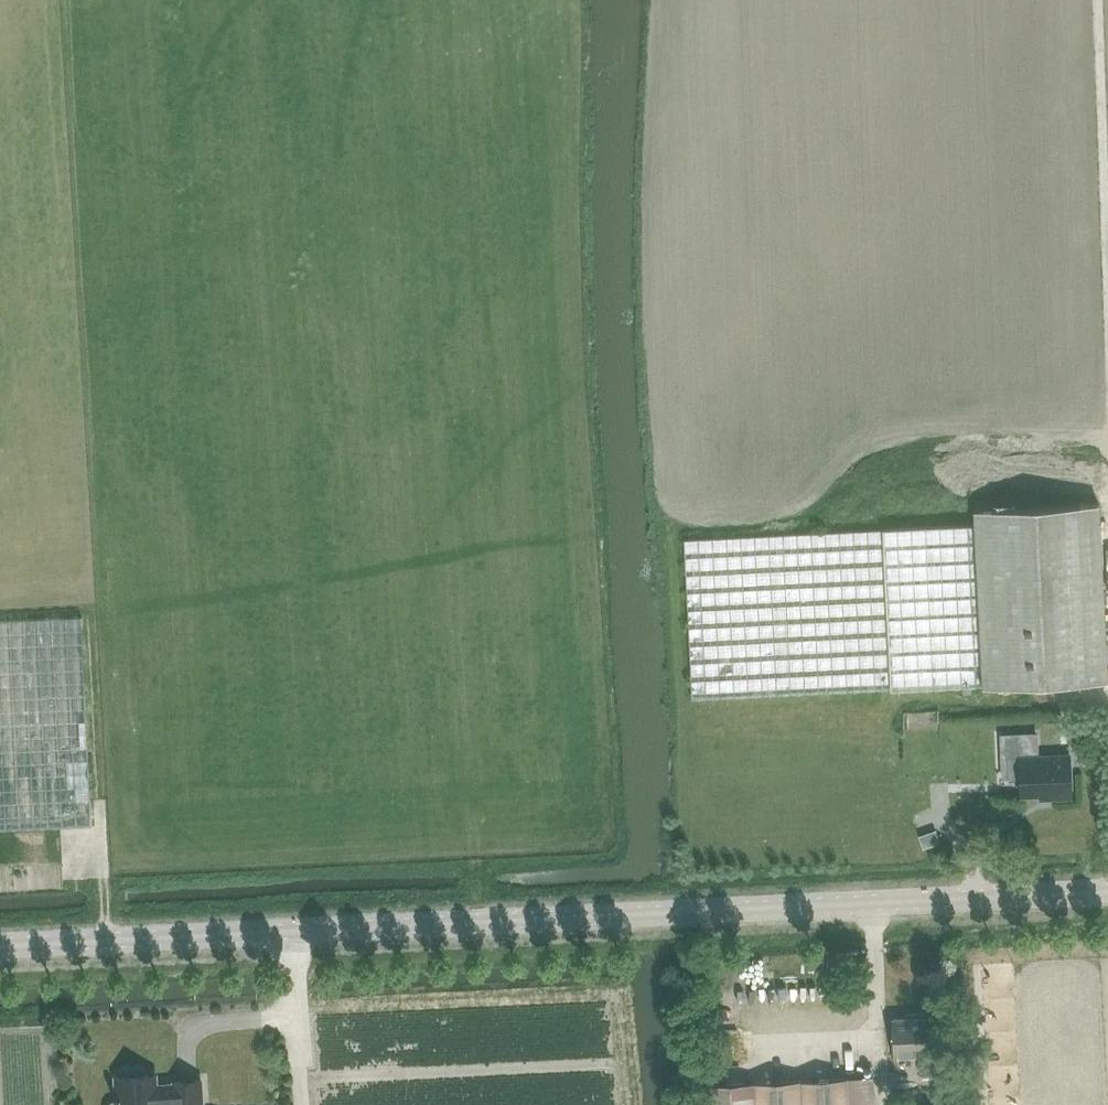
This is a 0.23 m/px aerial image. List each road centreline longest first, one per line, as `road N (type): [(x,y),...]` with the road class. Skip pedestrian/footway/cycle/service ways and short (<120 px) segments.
road 1 (unclassified): [(0,952),(1107,903)]

